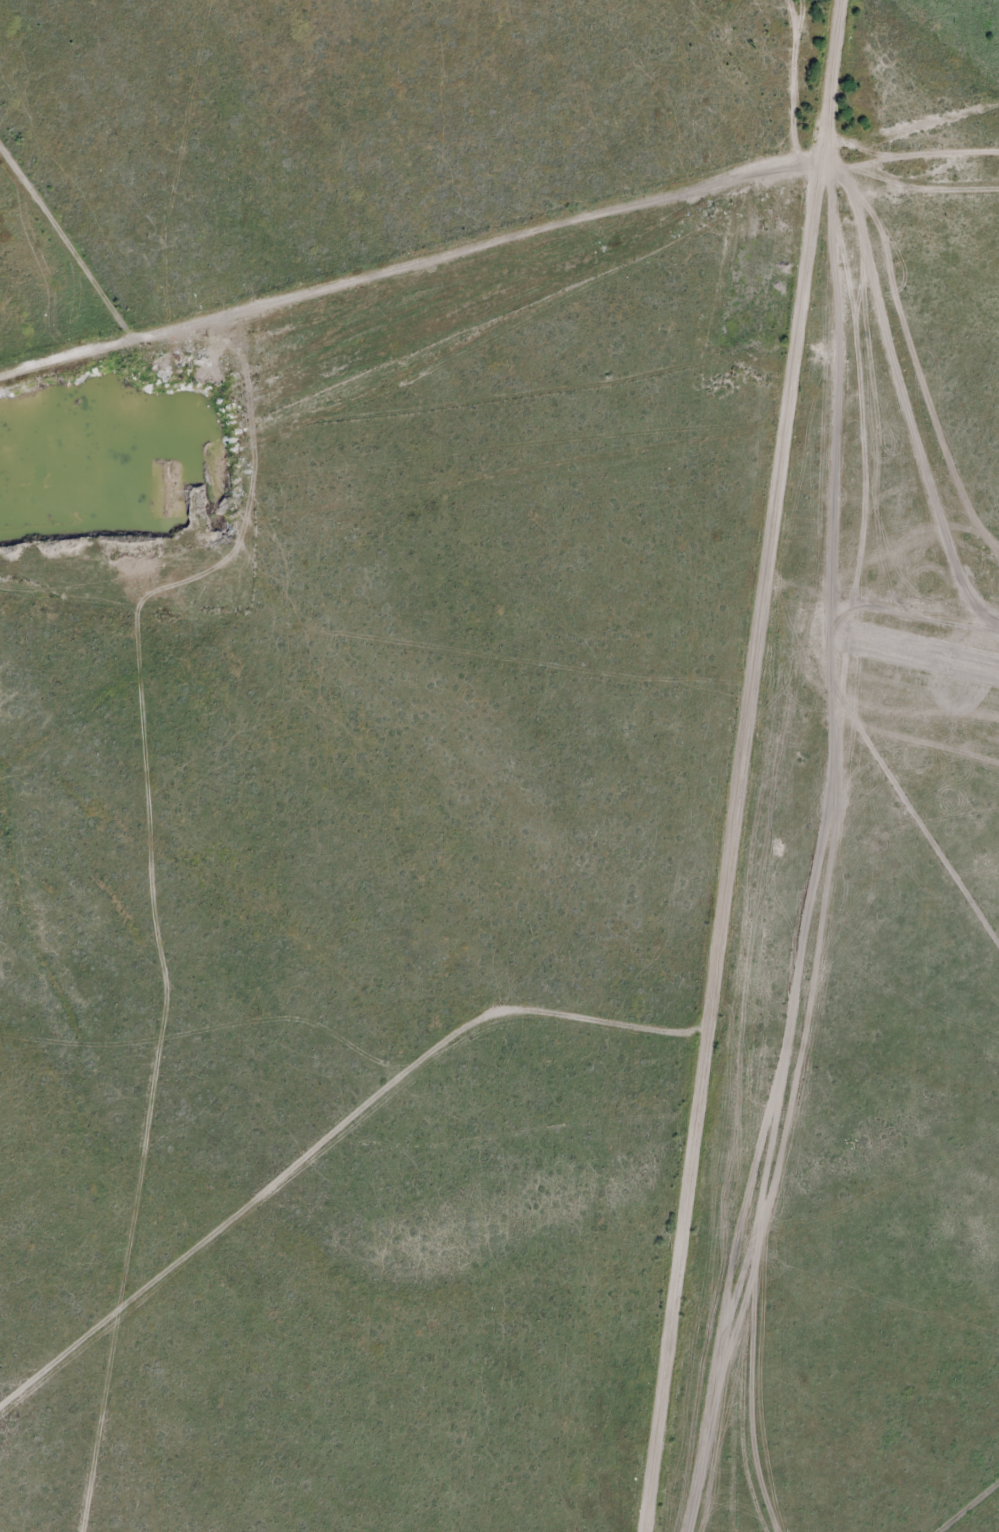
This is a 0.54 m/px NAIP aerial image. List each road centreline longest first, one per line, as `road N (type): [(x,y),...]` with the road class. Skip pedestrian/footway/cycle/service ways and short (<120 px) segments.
road 1 (residential): [(828,164),(909,149),(998,146)]

